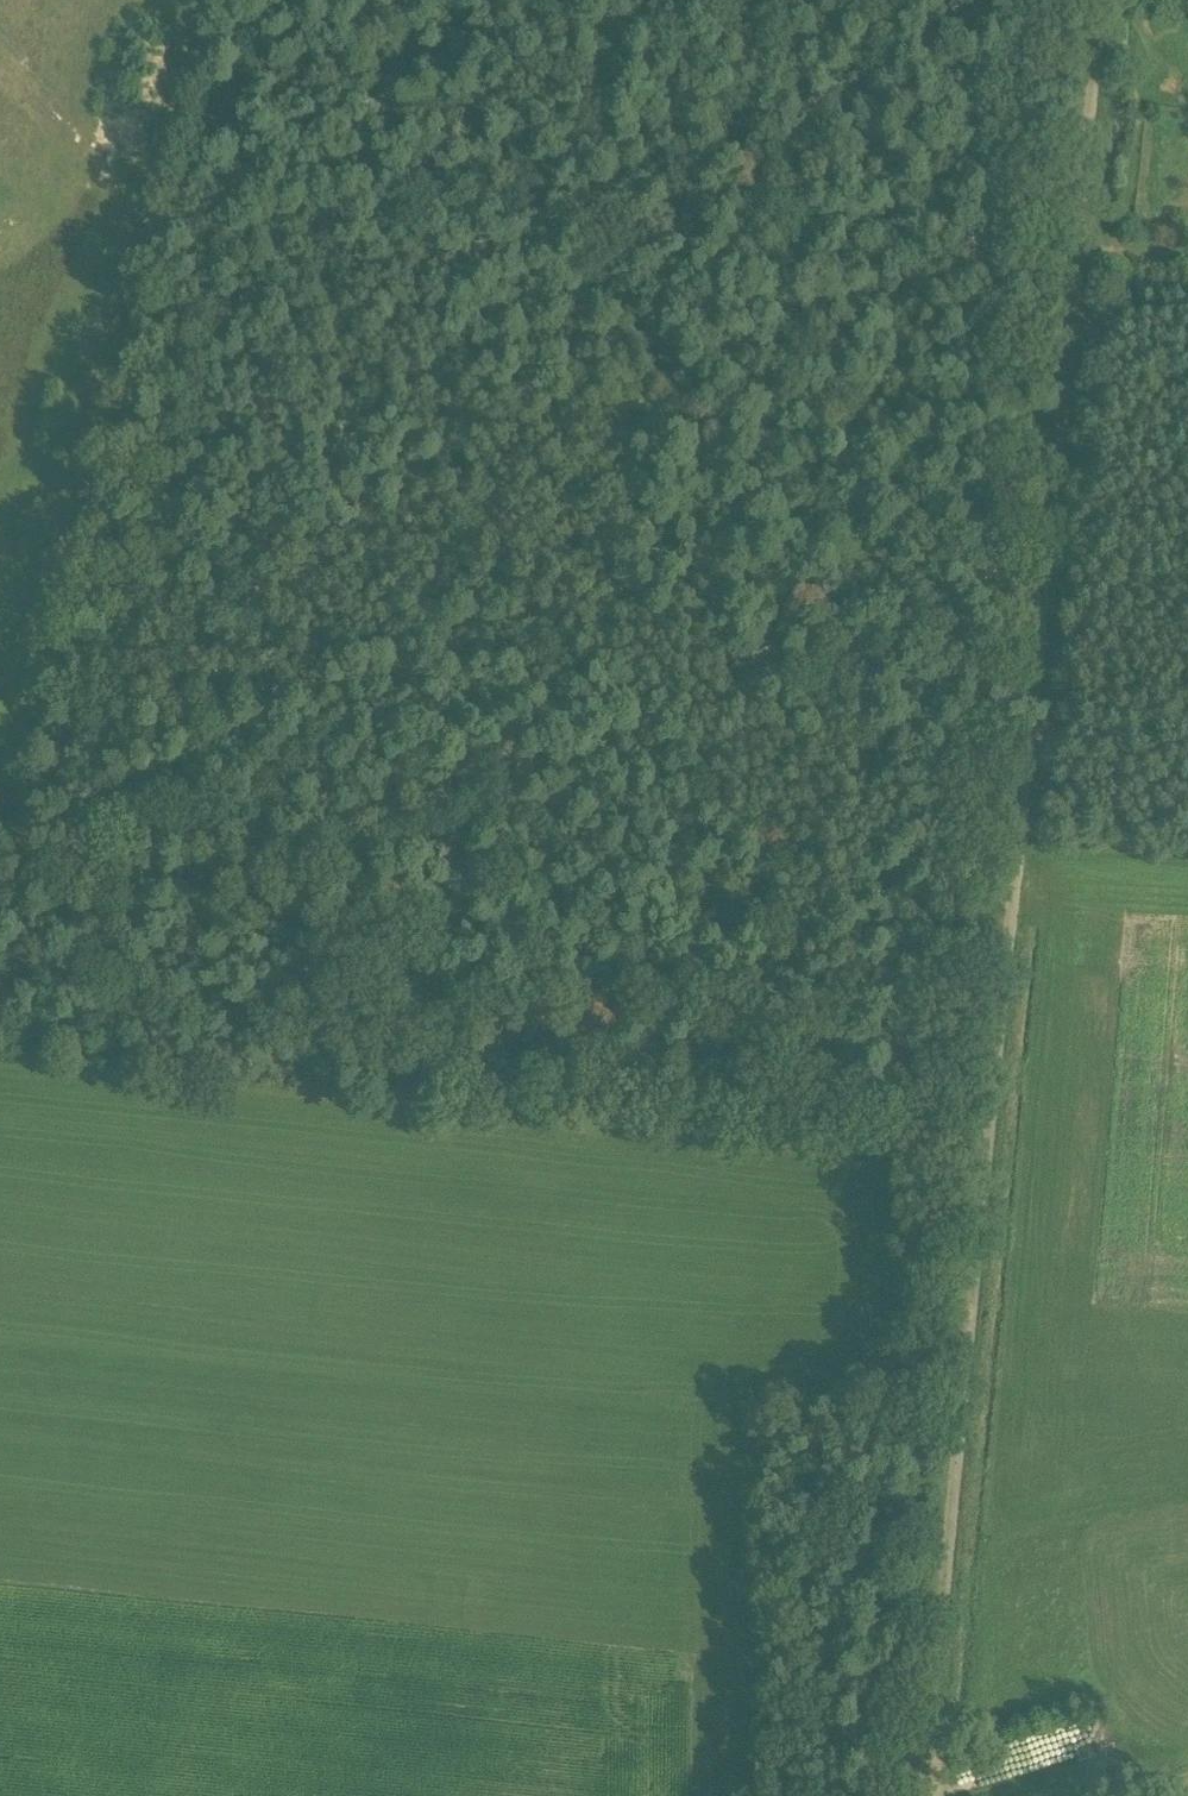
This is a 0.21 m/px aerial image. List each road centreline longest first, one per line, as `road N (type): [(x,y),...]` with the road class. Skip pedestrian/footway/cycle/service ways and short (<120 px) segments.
road 1 (unclassified): [(928,1795),(1097,38)]

